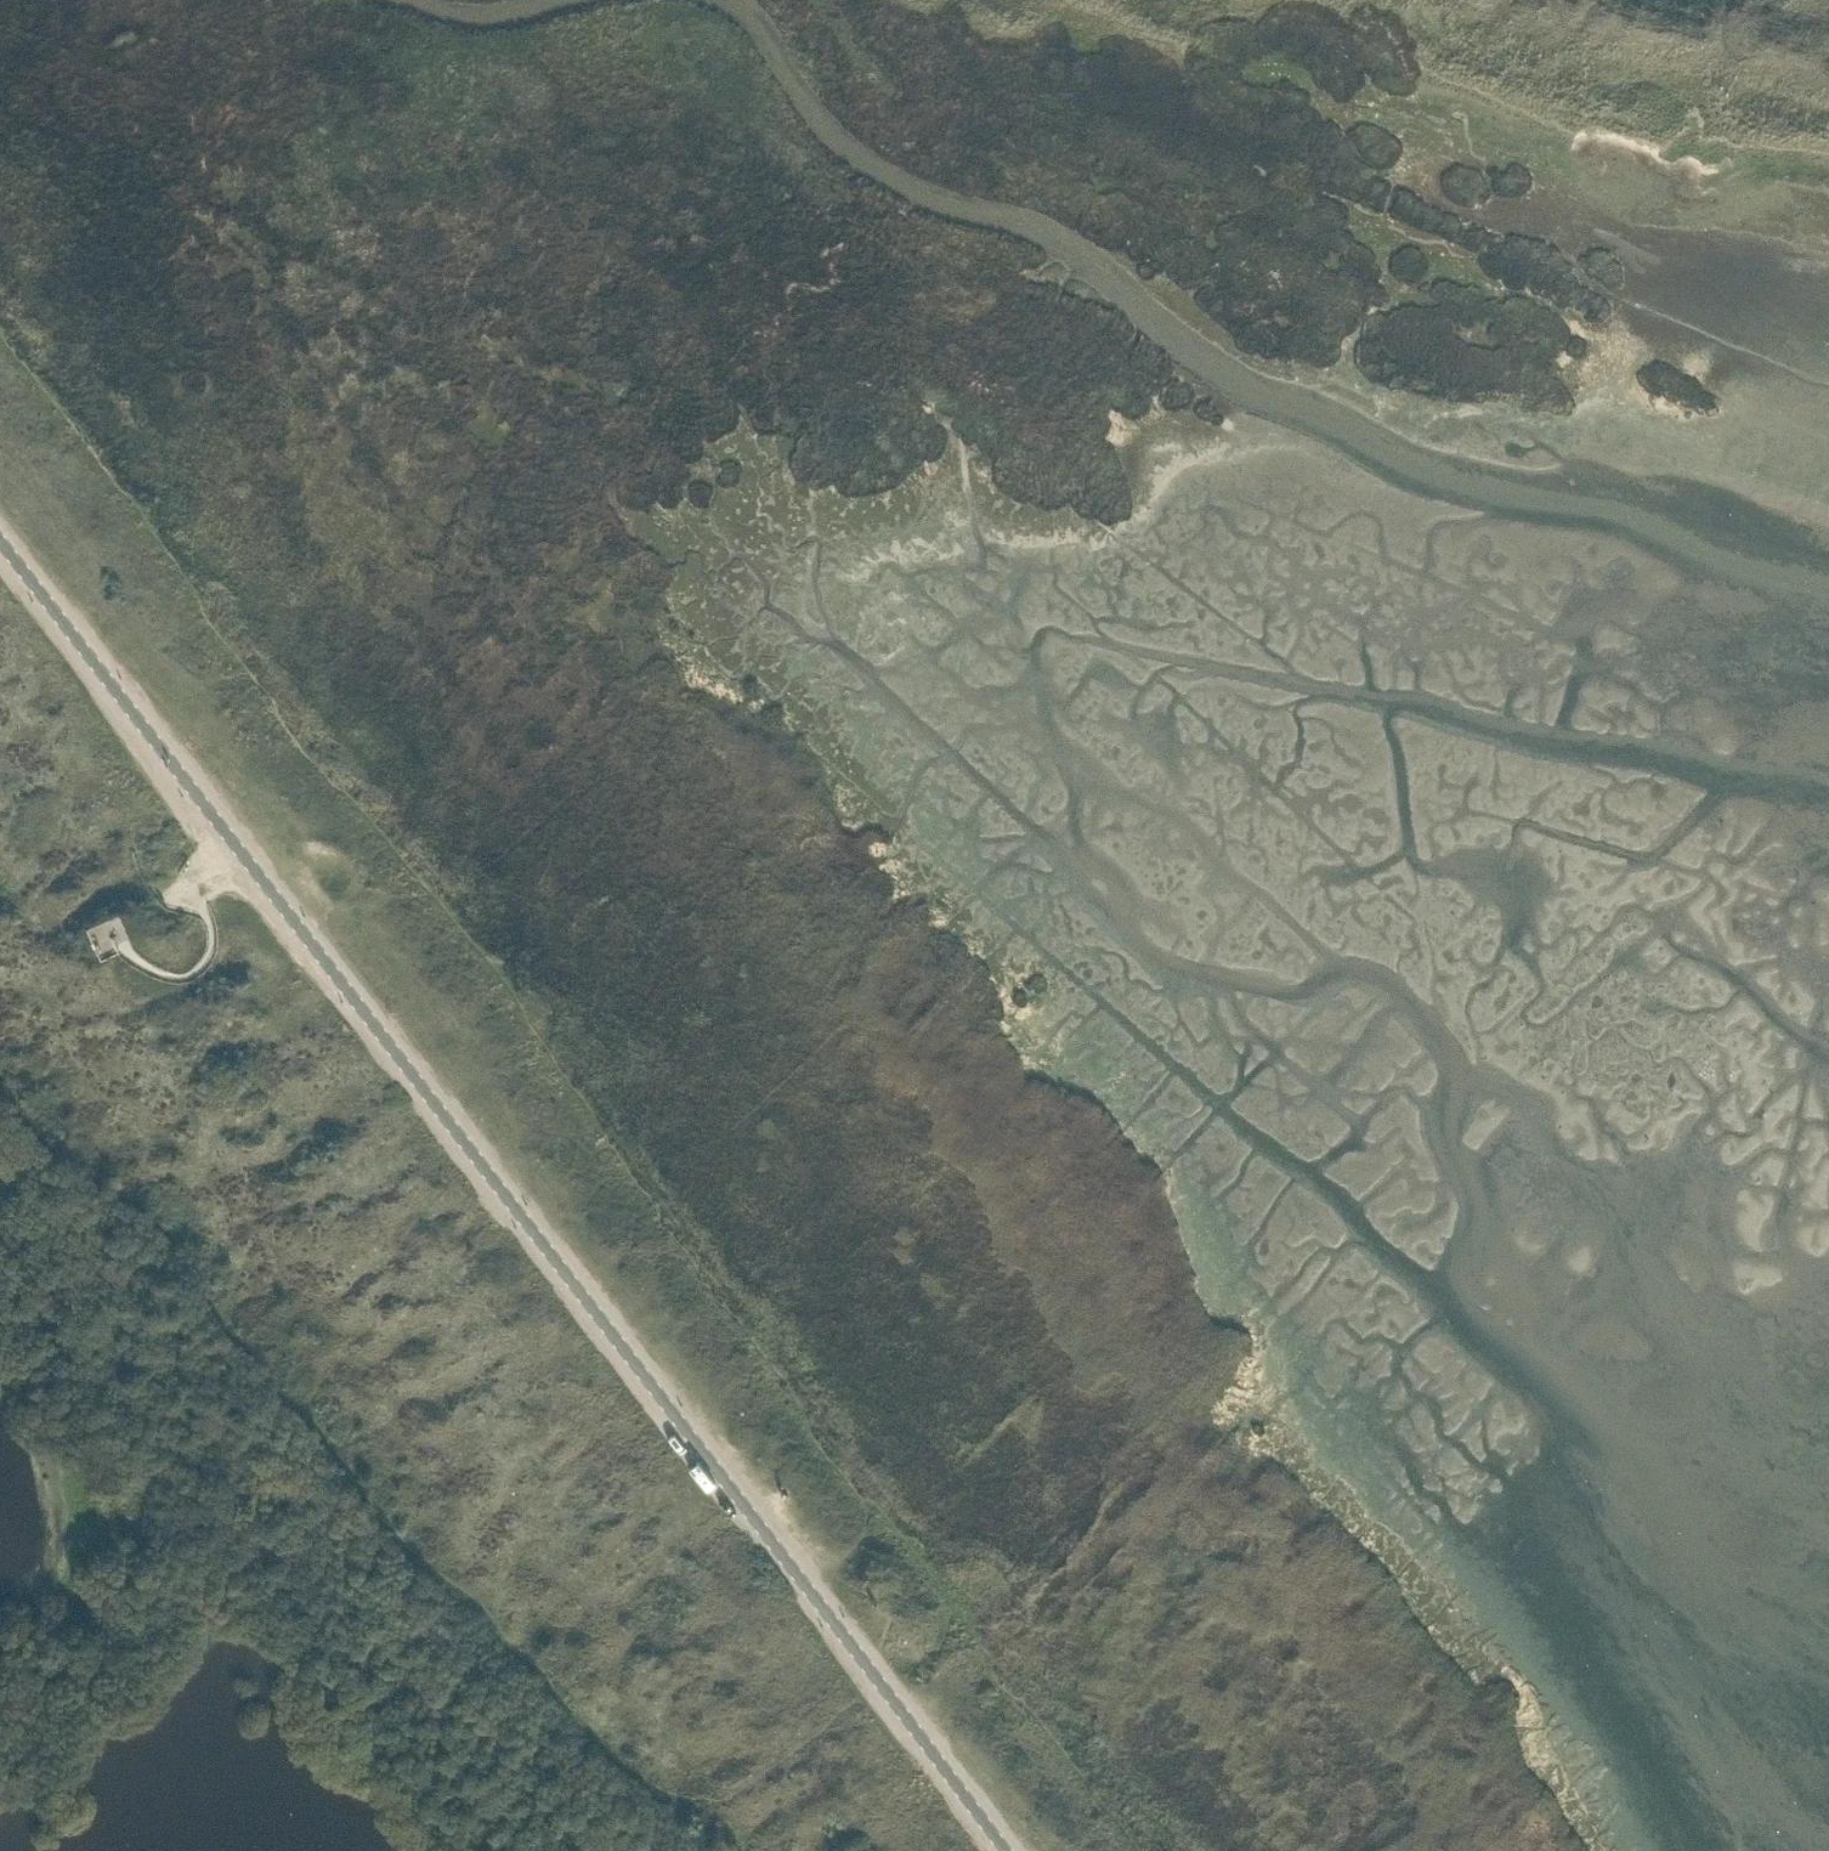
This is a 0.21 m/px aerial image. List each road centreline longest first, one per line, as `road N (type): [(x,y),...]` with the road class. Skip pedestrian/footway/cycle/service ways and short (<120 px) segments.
road 1 (unclassified): [(1004,1850),(0,538)]

